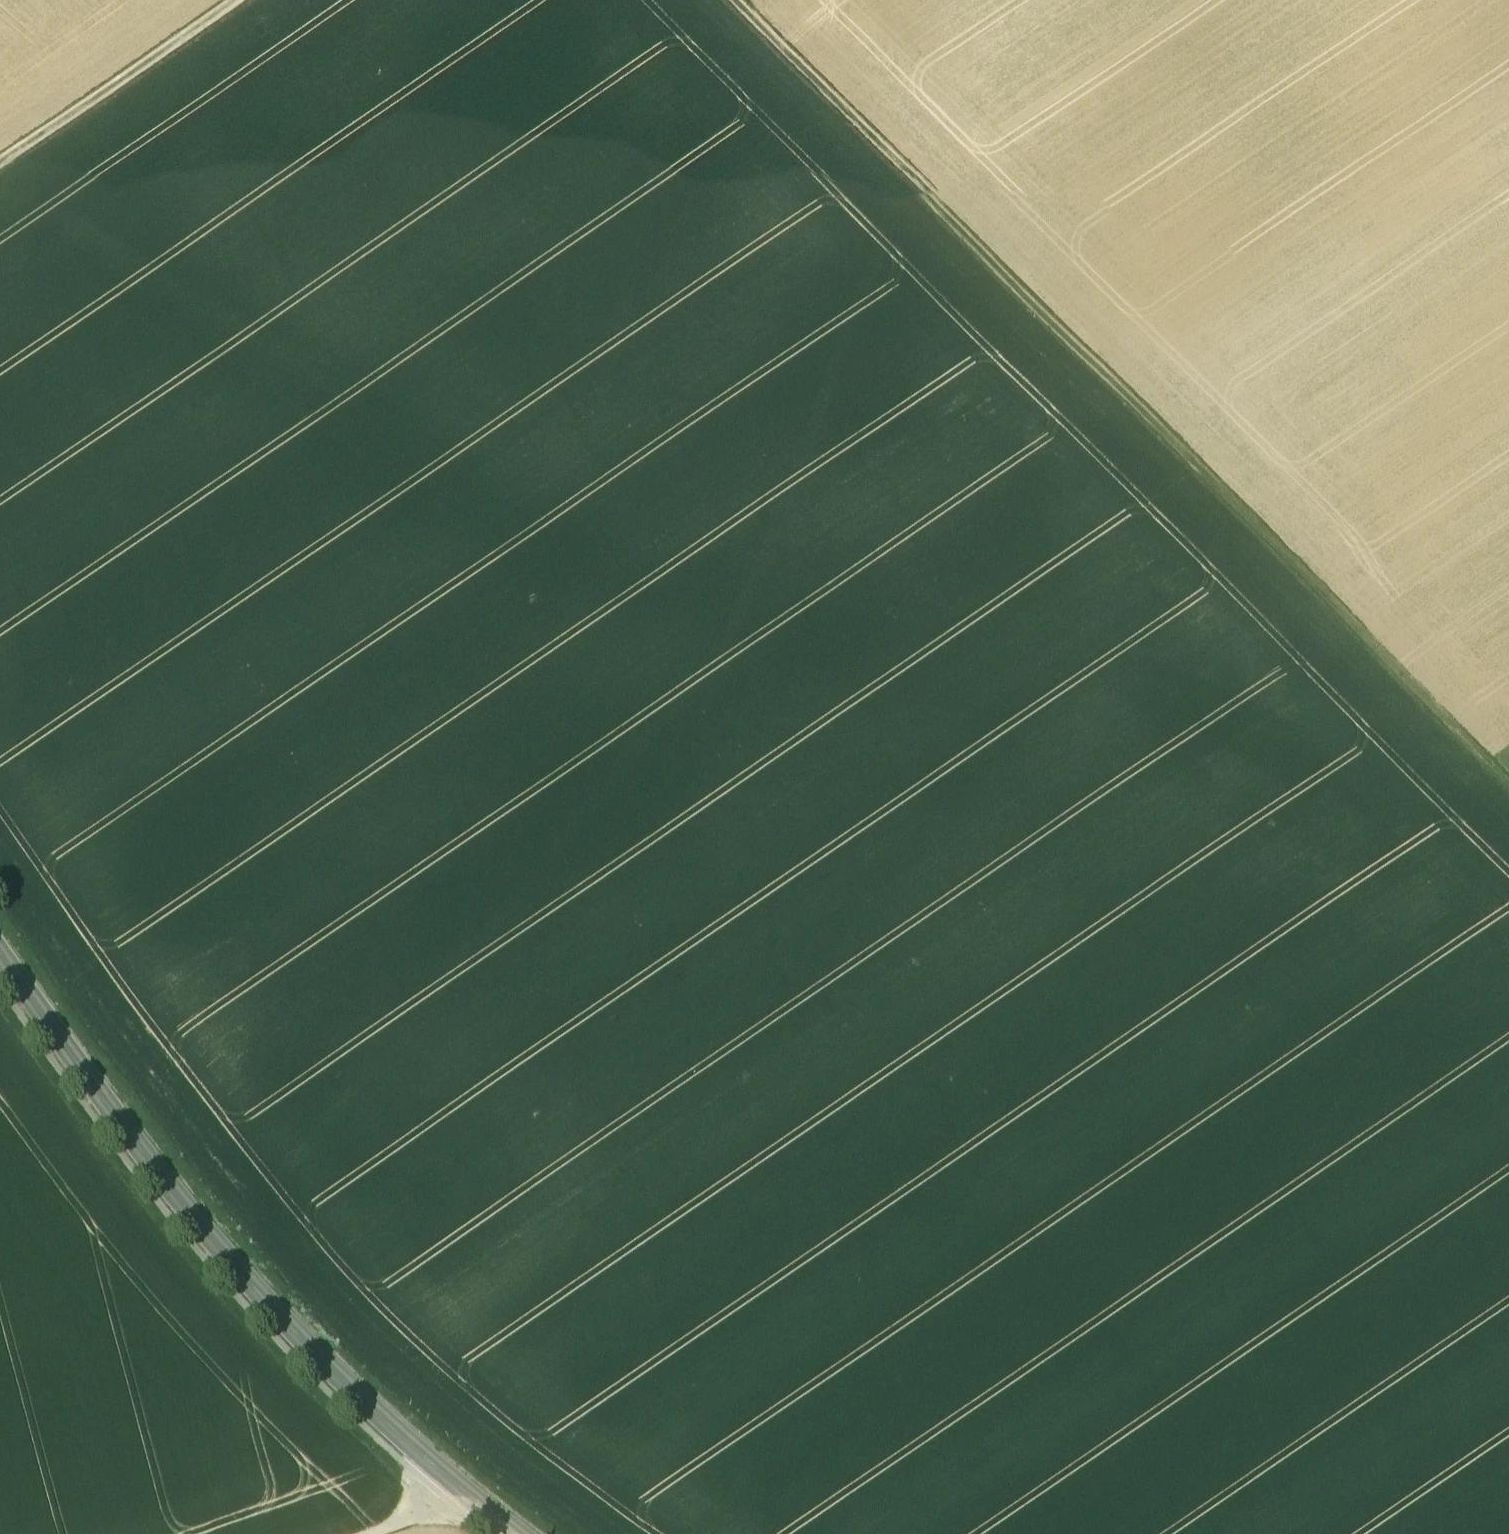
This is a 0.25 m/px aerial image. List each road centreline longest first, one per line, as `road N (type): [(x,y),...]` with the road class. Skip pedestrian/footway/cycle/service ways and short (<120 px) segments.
road 1 (track): [(737,0),(1508,781)]
road 2 (tertiary): [(512,1533),(434,1470),(326,1363),(184,1201),(0,950)]
road 3 (track): [(0,187),(273,0)]

